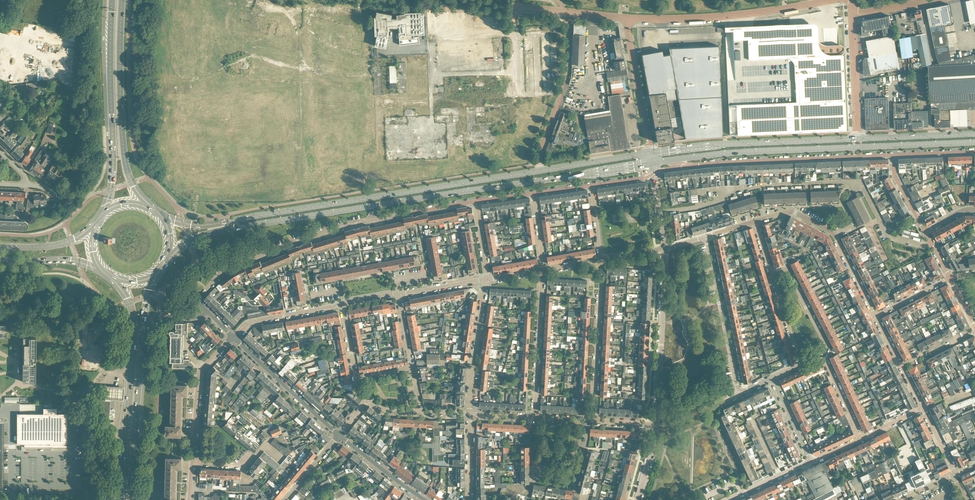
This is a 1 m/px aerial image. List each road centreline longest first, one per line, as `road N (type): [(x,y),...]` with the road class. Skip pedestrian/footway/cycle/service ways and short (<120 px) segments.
road 1 (secondary): [(166,260),(189,242),(234,228),(652,163)]
road 2 (residential): [(298,163),(334,173),(517,142),(514,7)]
road 3 (residential): [(477,201),(355,224),(236,266),(199,296),(207,311)]
road 4 (secondary): [(672,159),(974,142)]
road 5 (secondary): [(540,171),(286,211)]
road 6 (secondary): [(286,211),(222,214),(171,201),(140,168),(121,104)]
road 7 (secondary): [(112,277),(135,326),(120,499)]
road 8 (residential): [(672,159),(691,166),(893,155)]
road 9 (secondary): [(112,0),(113,173),(105,212)]
road 10 (unclassified): [(835,0),(747,14),(626,17)]
road 11 (secondary): [(858,139),(650,152)]
road 12 (secondary): [(130,499),(143,320)]
road 13 (unclassified): [(656,424),(664,247)]
road 14 (residential): [(594,422),(602,259)]
road 15 (unclassified): [(540,171),(565,83),(569,12)]
road 16 (residential): [(740,393),(707,237)]
road 17 (residential): [(534,418),(543,270)]
road 18 (unclassified): [(234,337),(339,435)]
road 19 (residential): [(192,462),(199,372),(234,337)]
road 20 (unclassified): [(650,152),(626,17)]
road 21 (residential): [(470,414),(488,279)]
road 22 (secondary): [(286,211),(206,225),(160,216)]
road 23 (unclassified): [(858,139),(852,16)]

